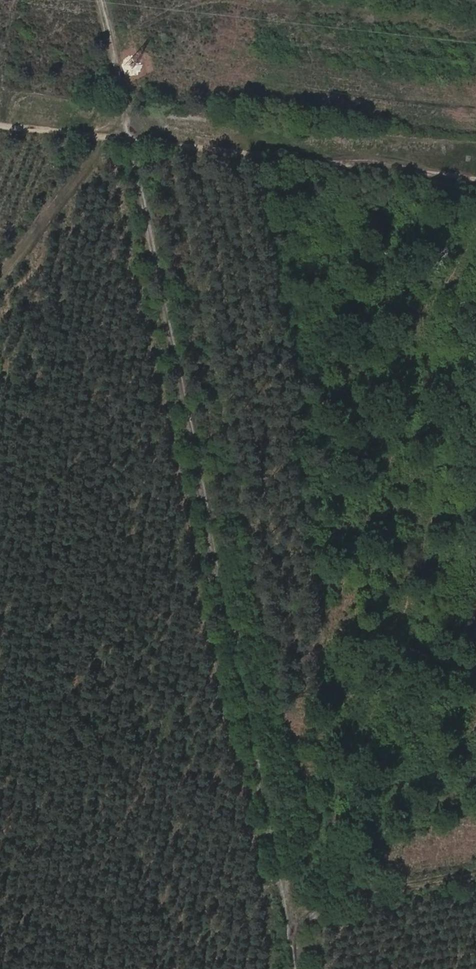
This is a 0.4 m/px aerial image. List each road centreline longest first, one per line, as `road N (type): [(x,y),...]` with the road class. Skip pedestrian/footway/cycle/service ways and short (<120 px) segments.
road 1 (track): [(104,0),(300,968)]
road 2 (track): [(475,179),(0,125)]
road 3 (track): [(475,868),(286,901)]
road 4 (track): [(108,135),(0,287)]

